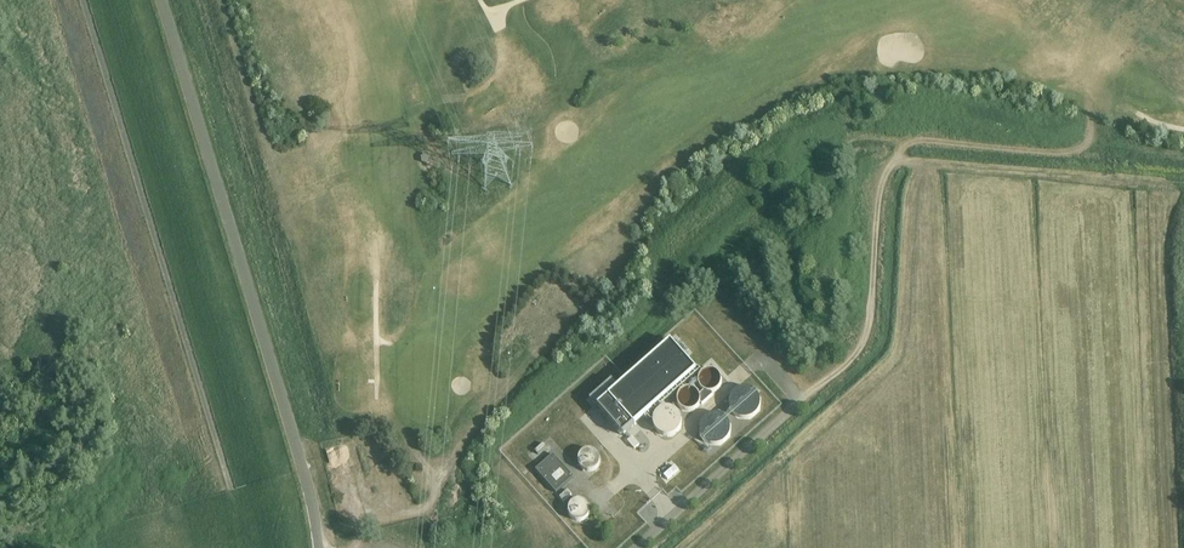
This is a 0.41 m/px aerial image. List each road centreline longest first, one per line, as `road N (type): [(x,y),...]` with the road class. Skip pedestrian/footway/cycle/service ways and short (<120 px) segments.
road 1 (unclassified): [(321,547),(300,450),(163,0)]
road 2 (track): [(798,401),(865,336),(886,176),(900,153),(923,141),(1081,148),(1092,137),(1091,106)]
road 3 (unclassified): [(635,547),(798,401),(759,359),(748,368)]

